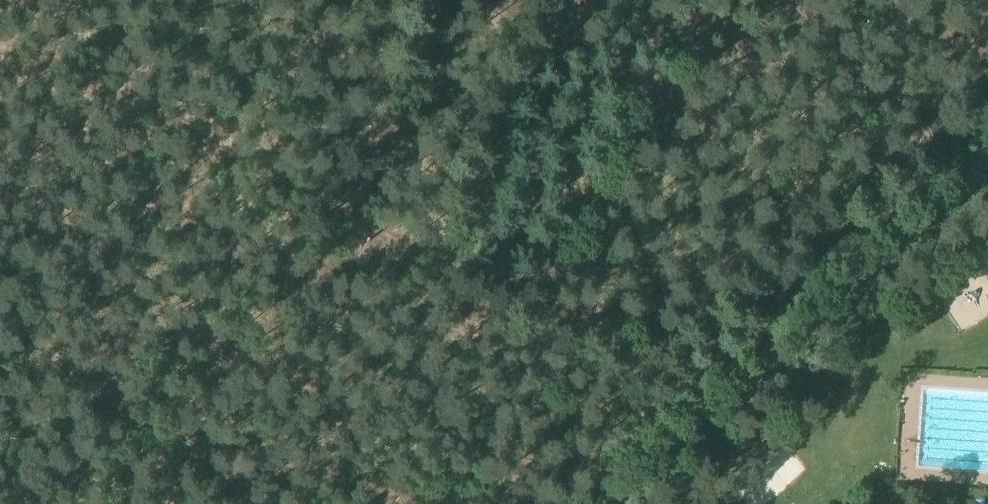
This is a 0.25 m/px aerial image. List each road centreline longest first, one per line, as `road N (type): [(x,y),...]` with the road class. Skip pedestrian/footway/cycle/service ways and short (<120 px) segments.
road 1 (unclassified): [(619,503),(987,160)]

